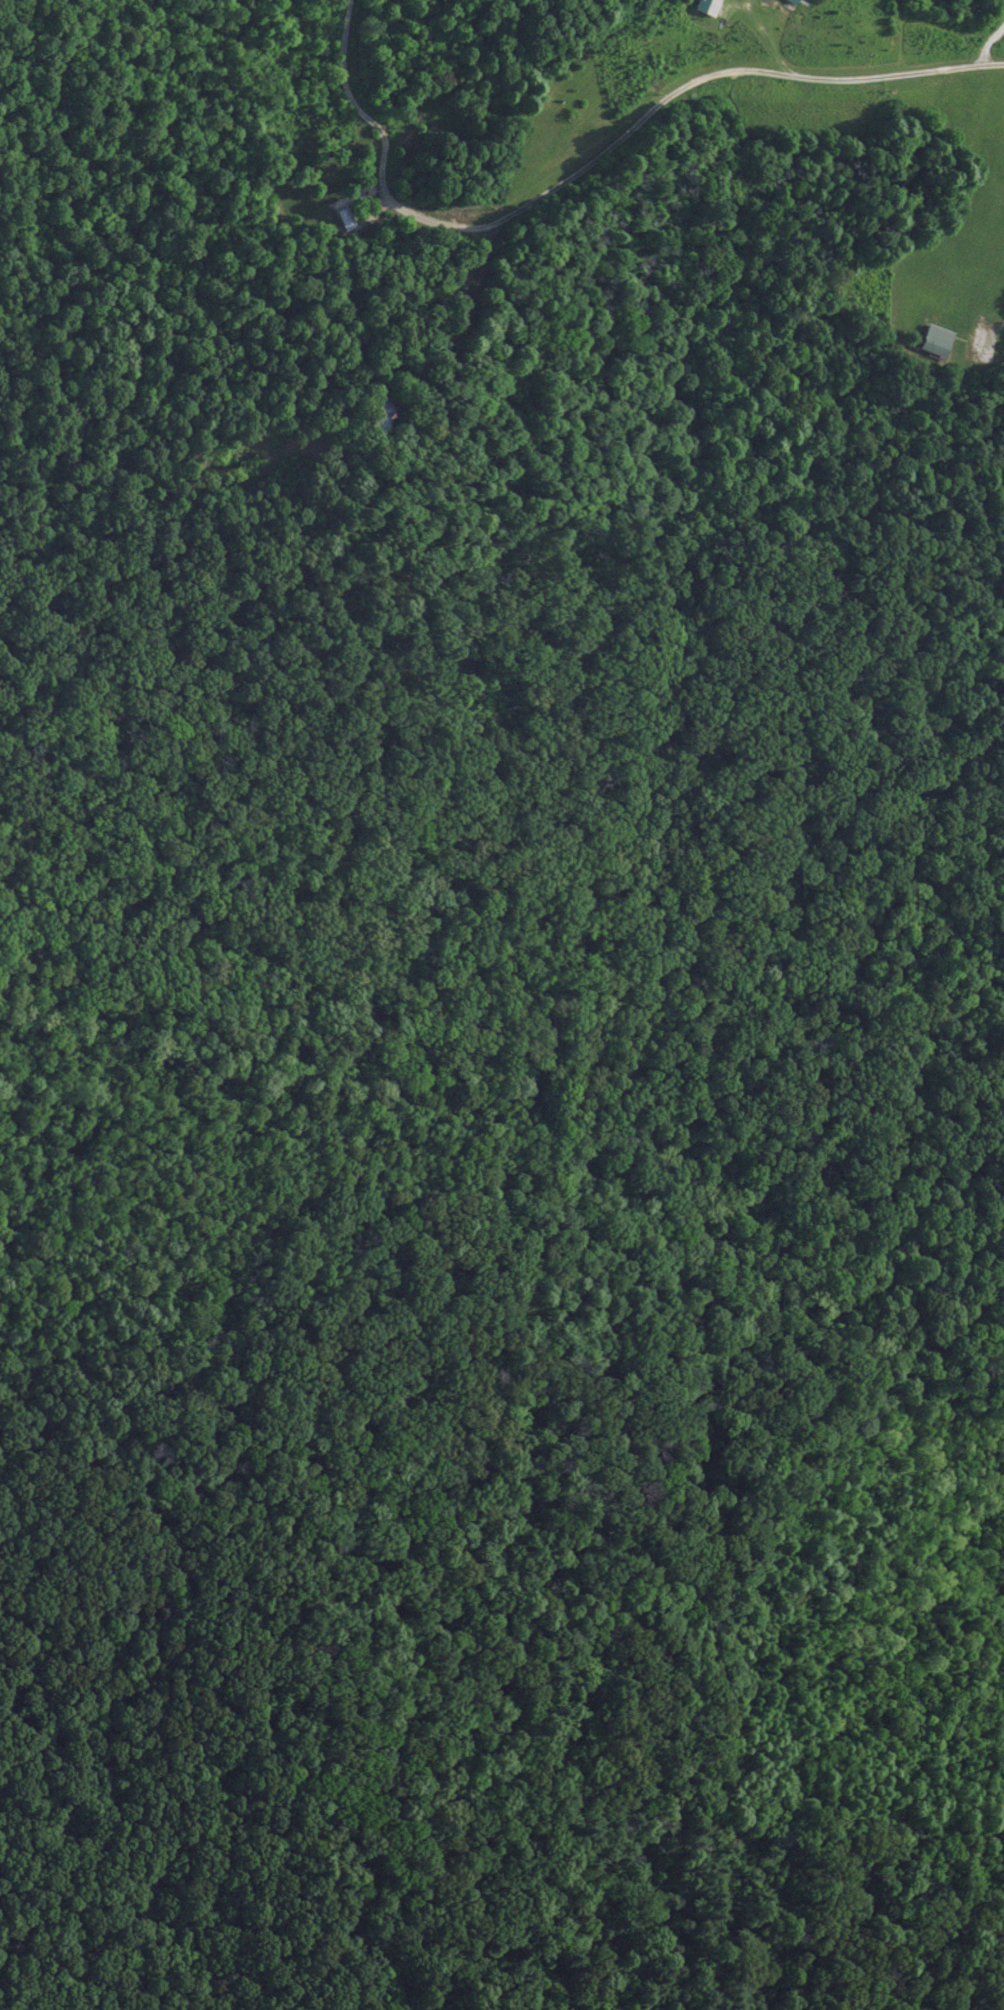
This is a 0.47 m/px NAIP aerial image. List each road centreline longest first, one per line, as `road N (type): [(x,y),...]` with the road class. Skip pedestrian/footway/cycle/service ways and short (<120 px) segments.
road 1 (residential): [(1003,62),(699,72),(453,234),(342,81),(362,0)]

